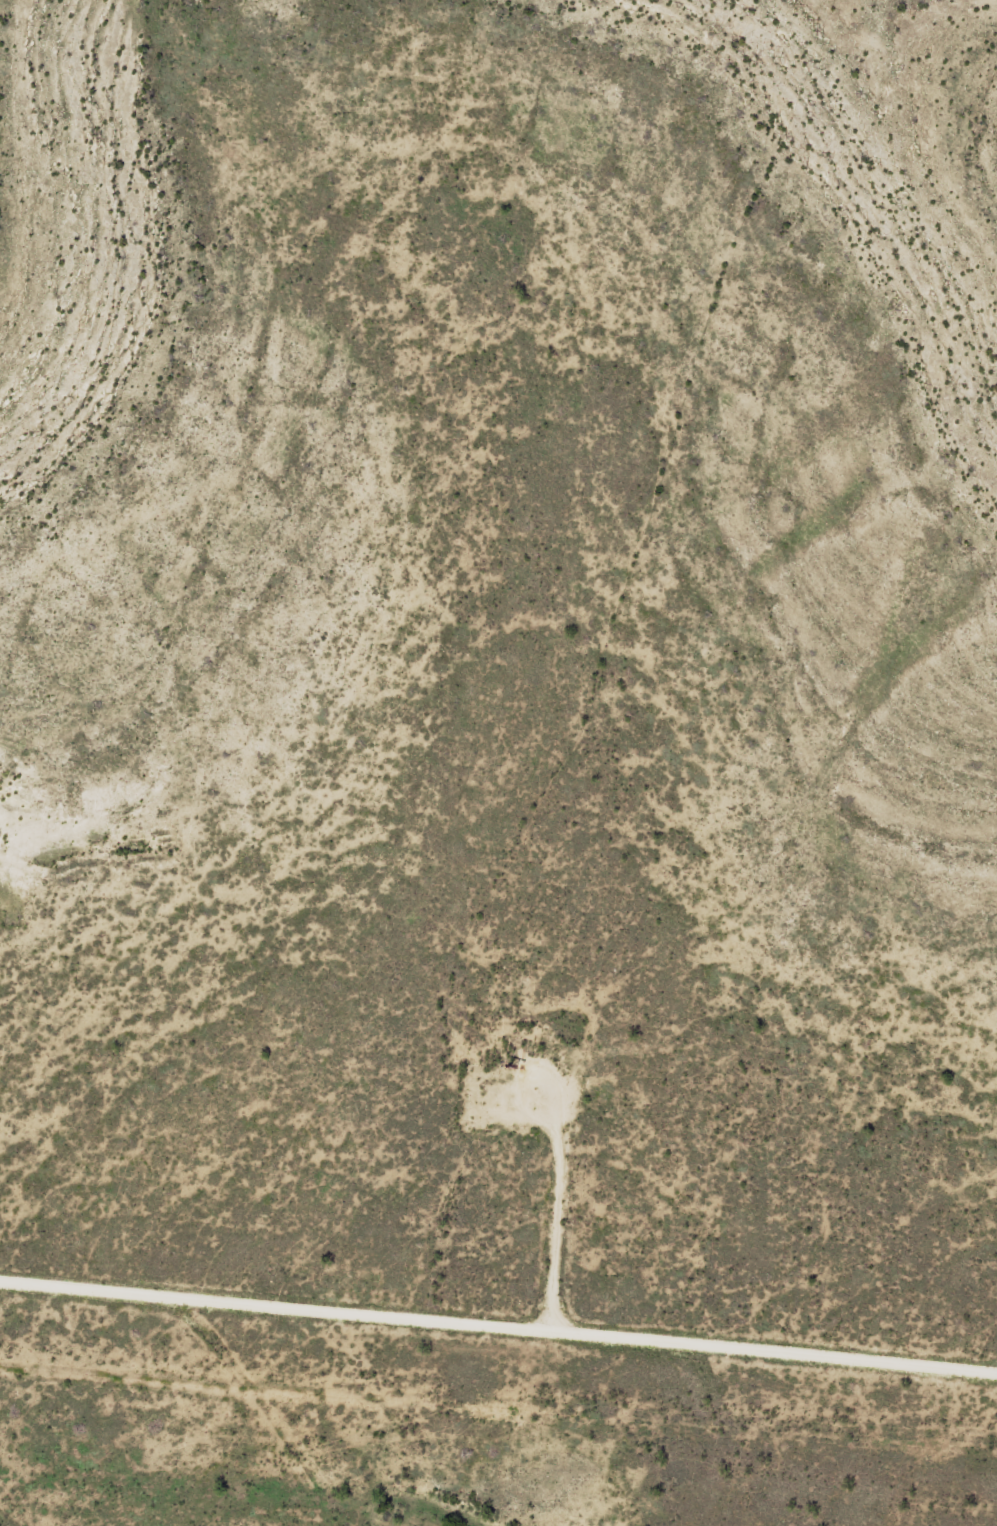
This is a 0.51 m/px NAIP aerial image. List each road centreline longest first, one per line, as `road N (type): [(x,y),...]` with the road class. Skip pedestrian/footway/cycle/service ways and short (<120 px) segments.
road 1 (track): [(0,1268),(435,1323),(996,1358)]
road 2 (track): [(564,1331),(584,1216),(588,1113)]

